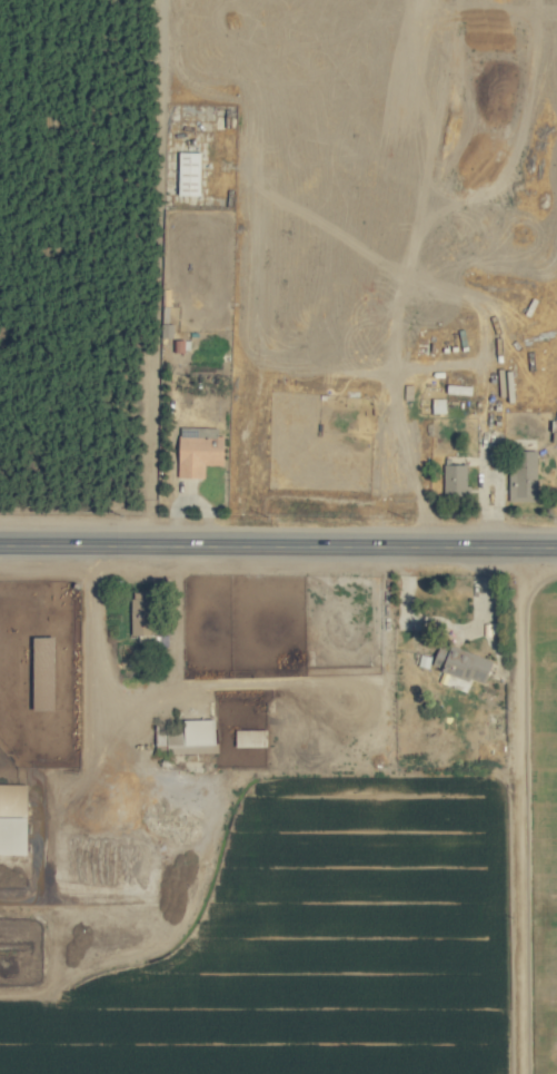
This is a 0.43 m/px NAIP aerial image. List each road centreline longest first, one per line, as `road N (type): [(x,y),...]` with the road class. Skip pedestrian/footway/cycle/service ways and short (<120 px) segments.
road 1 (primary): [(556,548),(0,545)]

